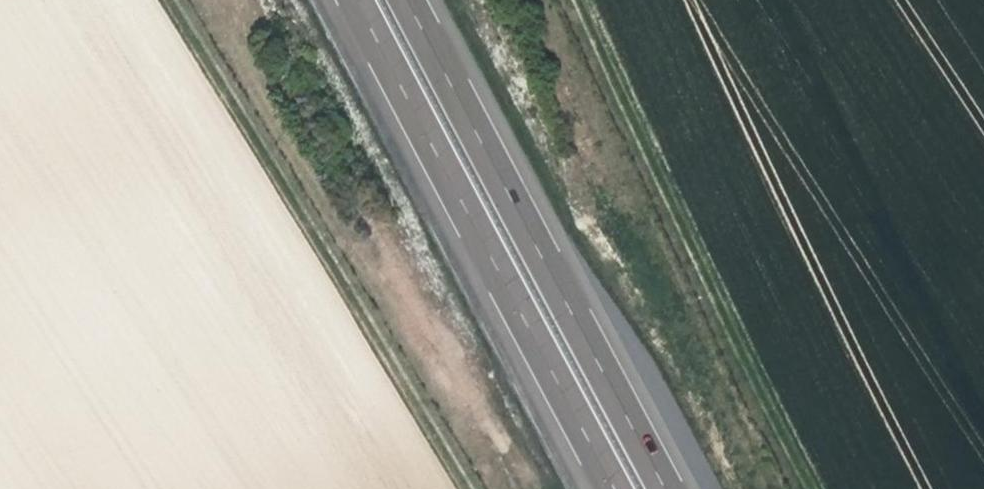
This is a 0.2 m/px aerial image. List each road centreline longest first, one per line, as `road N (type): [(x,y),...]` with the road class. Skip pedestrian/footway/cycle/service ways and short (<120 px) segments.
road 1 (track): [(169,0),(364,306),(467,488)]
road 2 (motorway): [(670,488),(412,0)]
road 3 (motorway): [(358,0),(614,488)]
road 4 (track): [(808,488),(573,0)]

